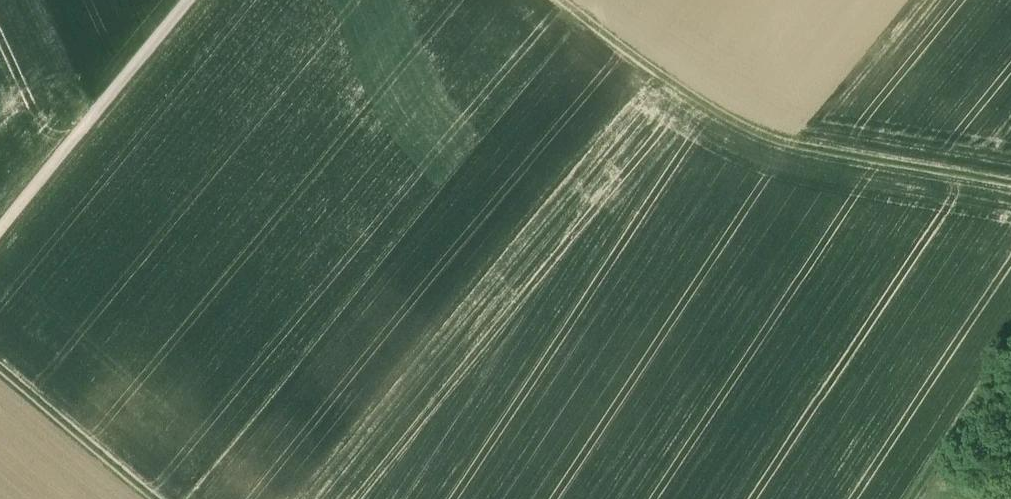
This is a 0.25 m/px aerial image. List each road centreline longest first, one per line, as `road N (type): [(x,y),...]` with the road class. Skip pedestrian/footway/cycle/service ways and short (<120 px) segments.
road 1 (track): [(191,0),(0,235)]
road 2 (track): [(558,0),(692,96),(798,145)]
road 3 (track): [(1010,177),(798,145)]
road 4 (track): [(0,372),(157,498)]
road 5 (track): [(913,498),(997,376)]

